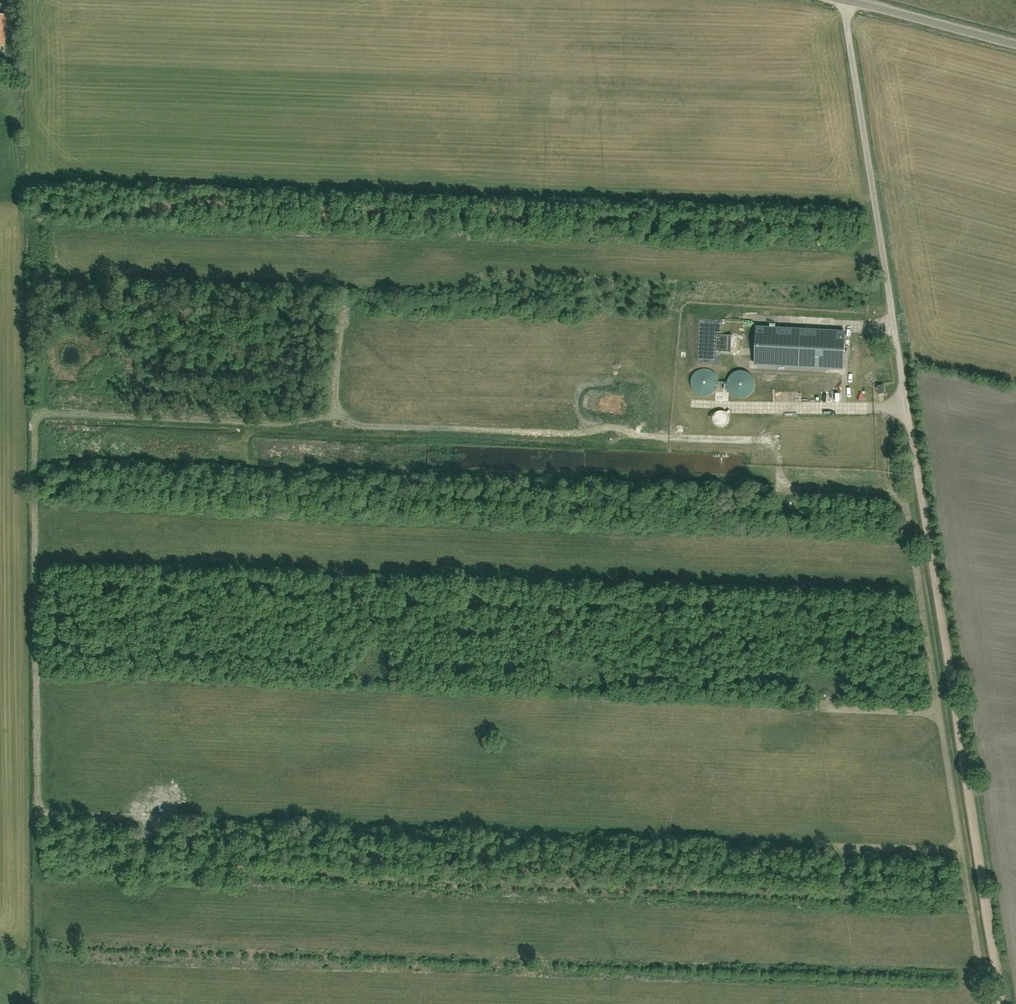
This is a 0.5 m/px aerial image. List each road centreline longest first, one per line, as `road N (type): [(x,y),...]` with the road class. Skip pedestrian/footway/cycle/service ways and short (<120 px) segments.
road 1 (track): [(1003,1003),(842,0)]
road 2 (unclassified): [(1015,44),(842,0)]

